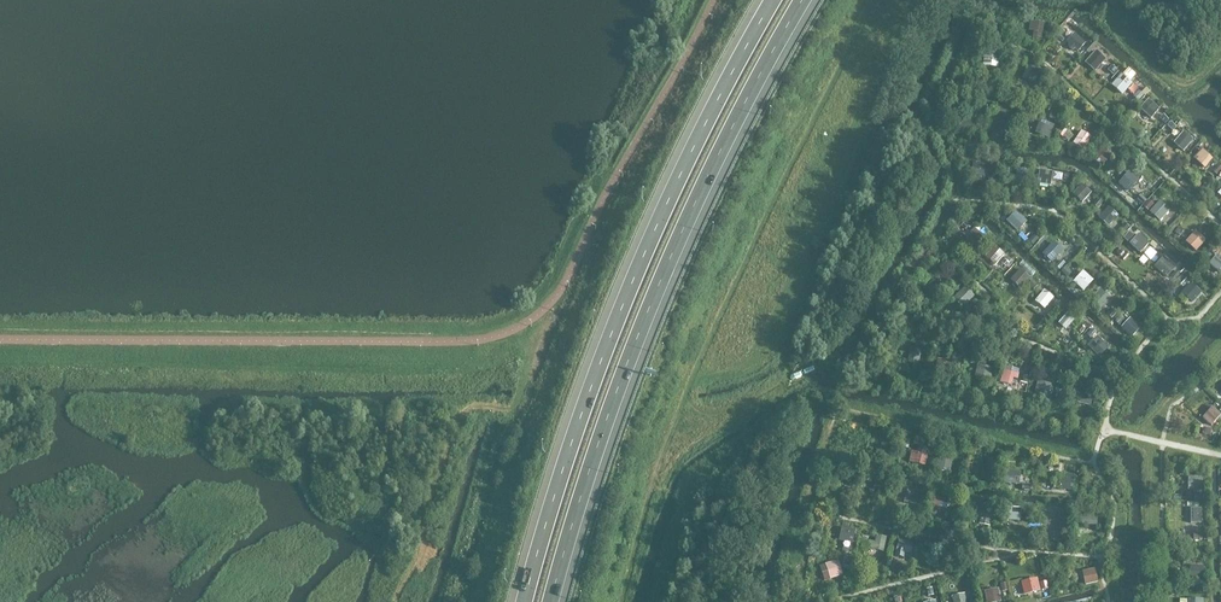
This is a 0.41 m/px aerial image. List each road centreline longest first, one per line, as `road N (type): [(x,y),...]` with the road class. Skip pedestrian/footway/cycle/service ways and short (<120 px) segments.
road 1 (motorway): [(550,601),(595,453),(682,229),(802,0)]
road 2 (motorway): [(772,0),(628,292),(524,601)]
road 3 (track): [(405,565),(460,414),(471,407),(516,411),(533,320)]

